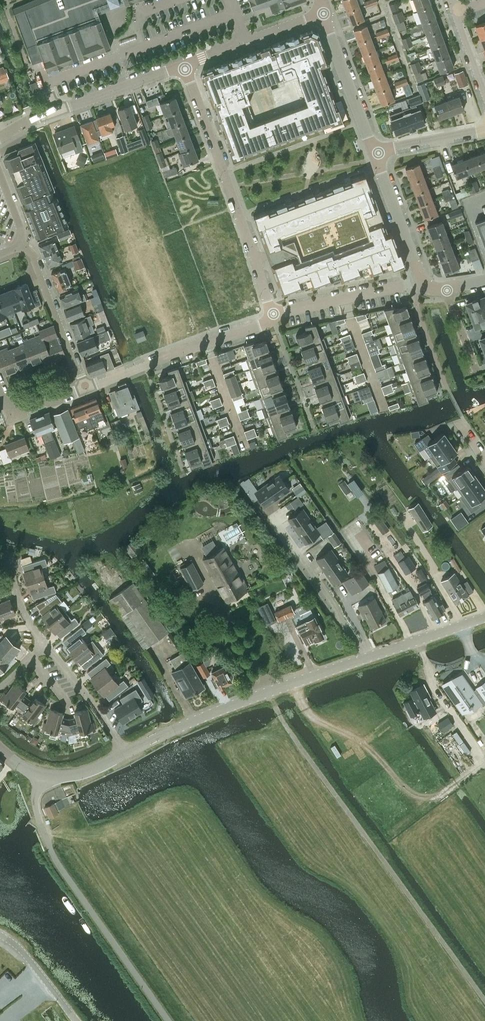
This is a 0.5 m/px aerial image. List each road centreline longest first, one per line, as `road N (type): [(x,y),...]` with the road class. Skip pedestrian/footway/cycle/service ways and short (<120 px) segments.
road 1 (unclassified): [(125,755),(195,718),(484,618)]
road 2 (track): [(484,1002),(268,692)]
road 3 (unclassified): [(169,1020),(50,850),(35,801),(41,775)]
road 4 (residential): [(273,315),(184,65)]
road 5 (track): [(303,705),(364,745),(424,798),(483,762)]
road 6 (residential): [(0,137),(184,65)]
road 7 (residential): [(84,388),(34,257),(22,245)]
road 8 (residential): [(184,65),(323,14)]
road 9 (residential): [(374,151),(323,14)]
road 10 (residential): [(422,281),(374,151)]
road 11 (residential): [(125,755),(43,646)]
road 12 (residential): [(84,388),(206,343)]

